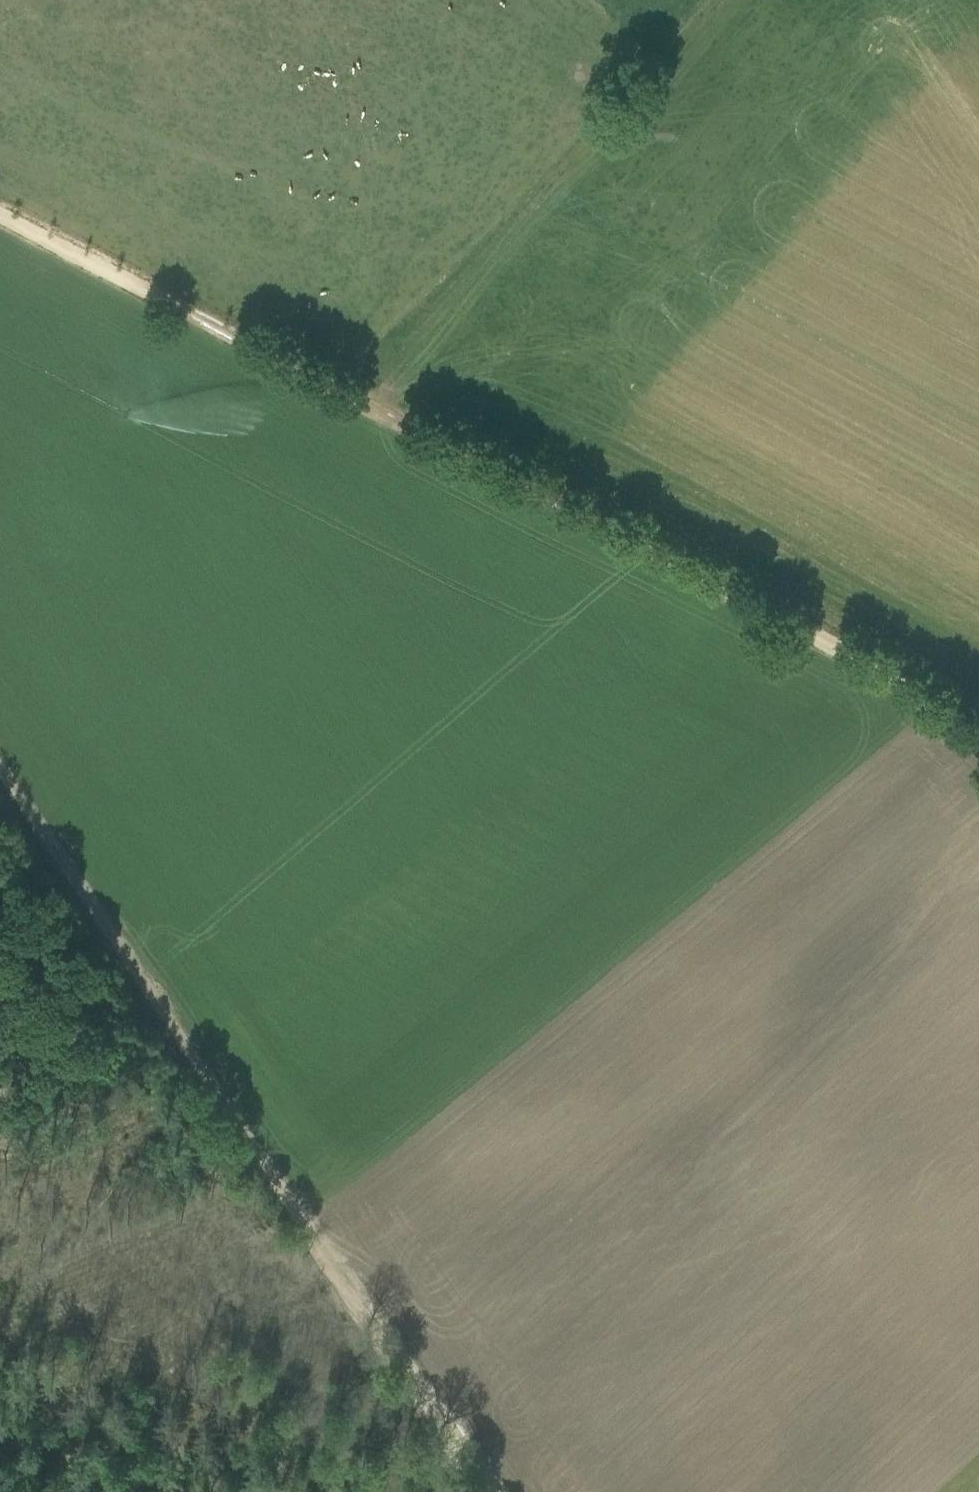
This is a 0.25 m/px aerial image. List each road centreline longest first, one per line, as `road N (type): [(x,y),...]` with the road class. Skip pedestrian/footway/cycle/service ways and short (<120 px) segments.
road 1 (track): [(978,735),(863,664),(0,223)]
road 2 (track): [(0,772),(483,1491)]

